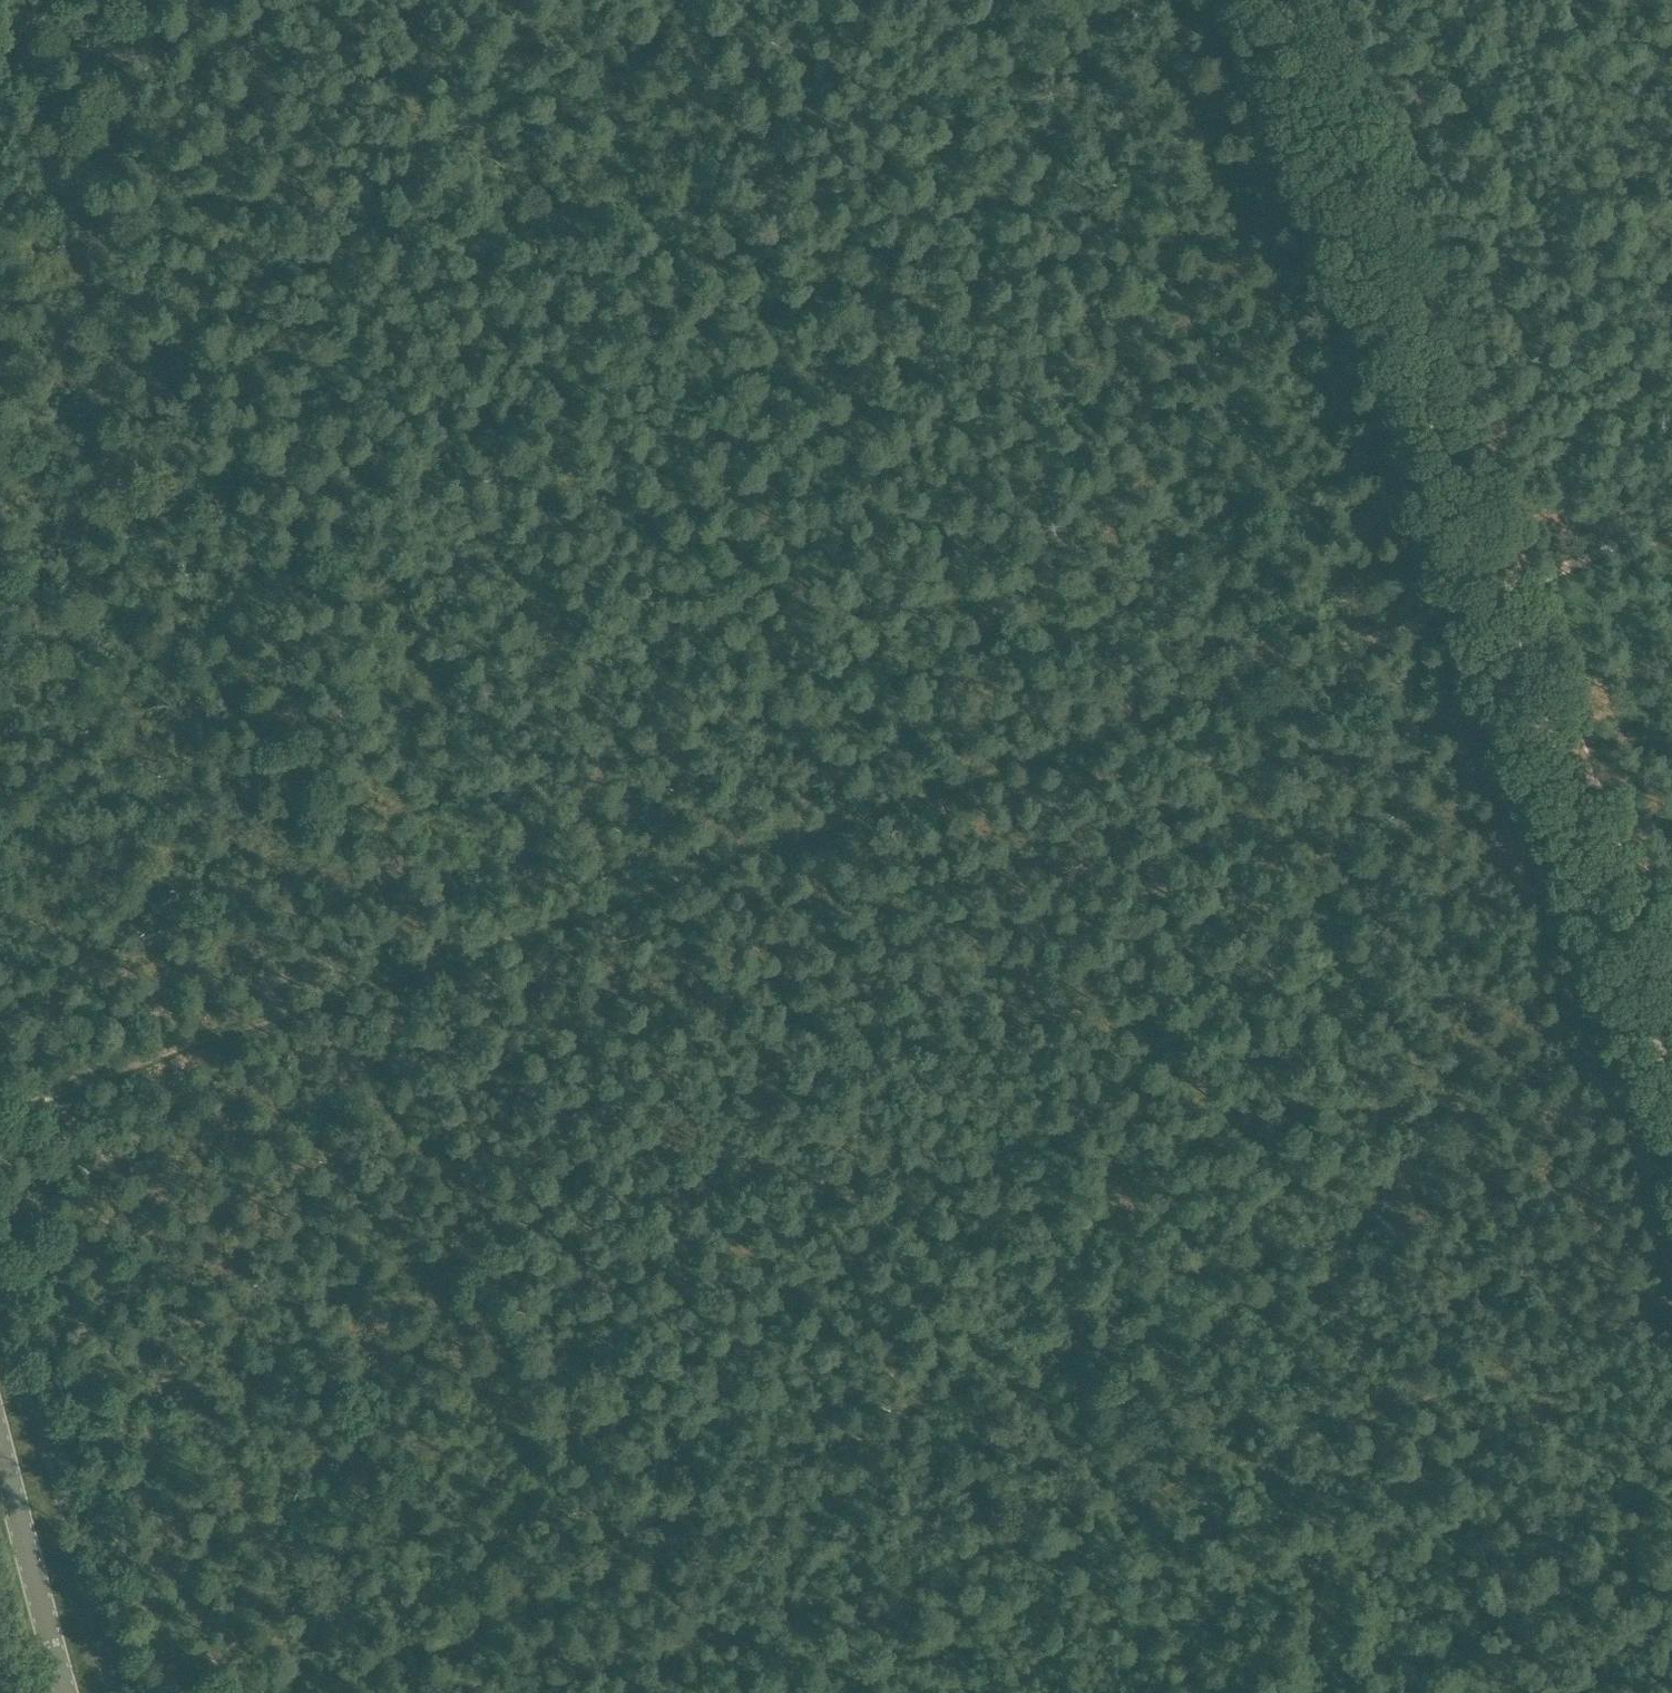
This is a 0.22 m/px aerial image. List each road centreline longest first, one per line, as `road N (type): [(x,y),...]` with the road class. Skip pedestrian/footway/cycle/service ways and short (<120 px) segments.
road 1 (track): [(1495,603),(0,1112)]
road 2 (track): [(1671,1094),(1495,603)]
road 3 (secondary): [(66,1692),(0,1442)]
road 4 (track): [(1495,603),(1671,521)]

